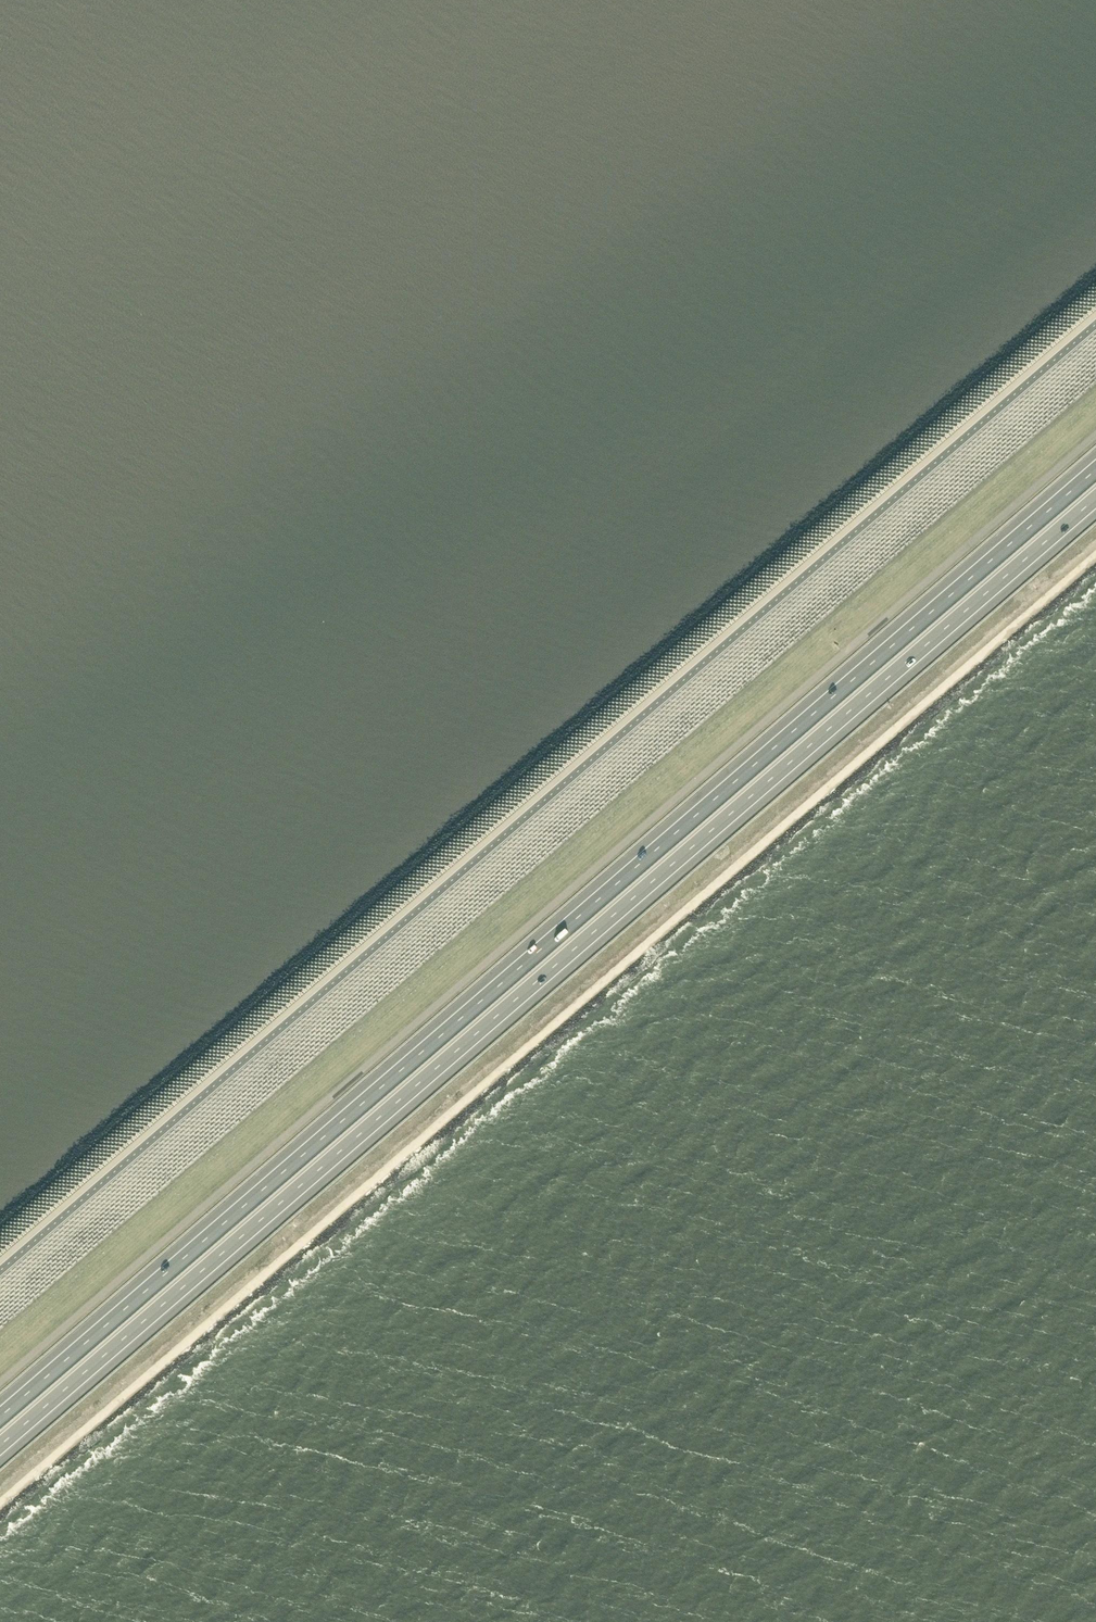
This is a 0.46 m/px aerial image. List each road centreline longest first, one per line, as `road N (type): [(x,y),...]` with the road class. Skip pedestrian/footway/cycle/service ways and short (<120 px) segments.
road 1 (motorway): [(1095,466),(0,1415)]
road 2 (motorway): [(0,1444),(1095,498)]

